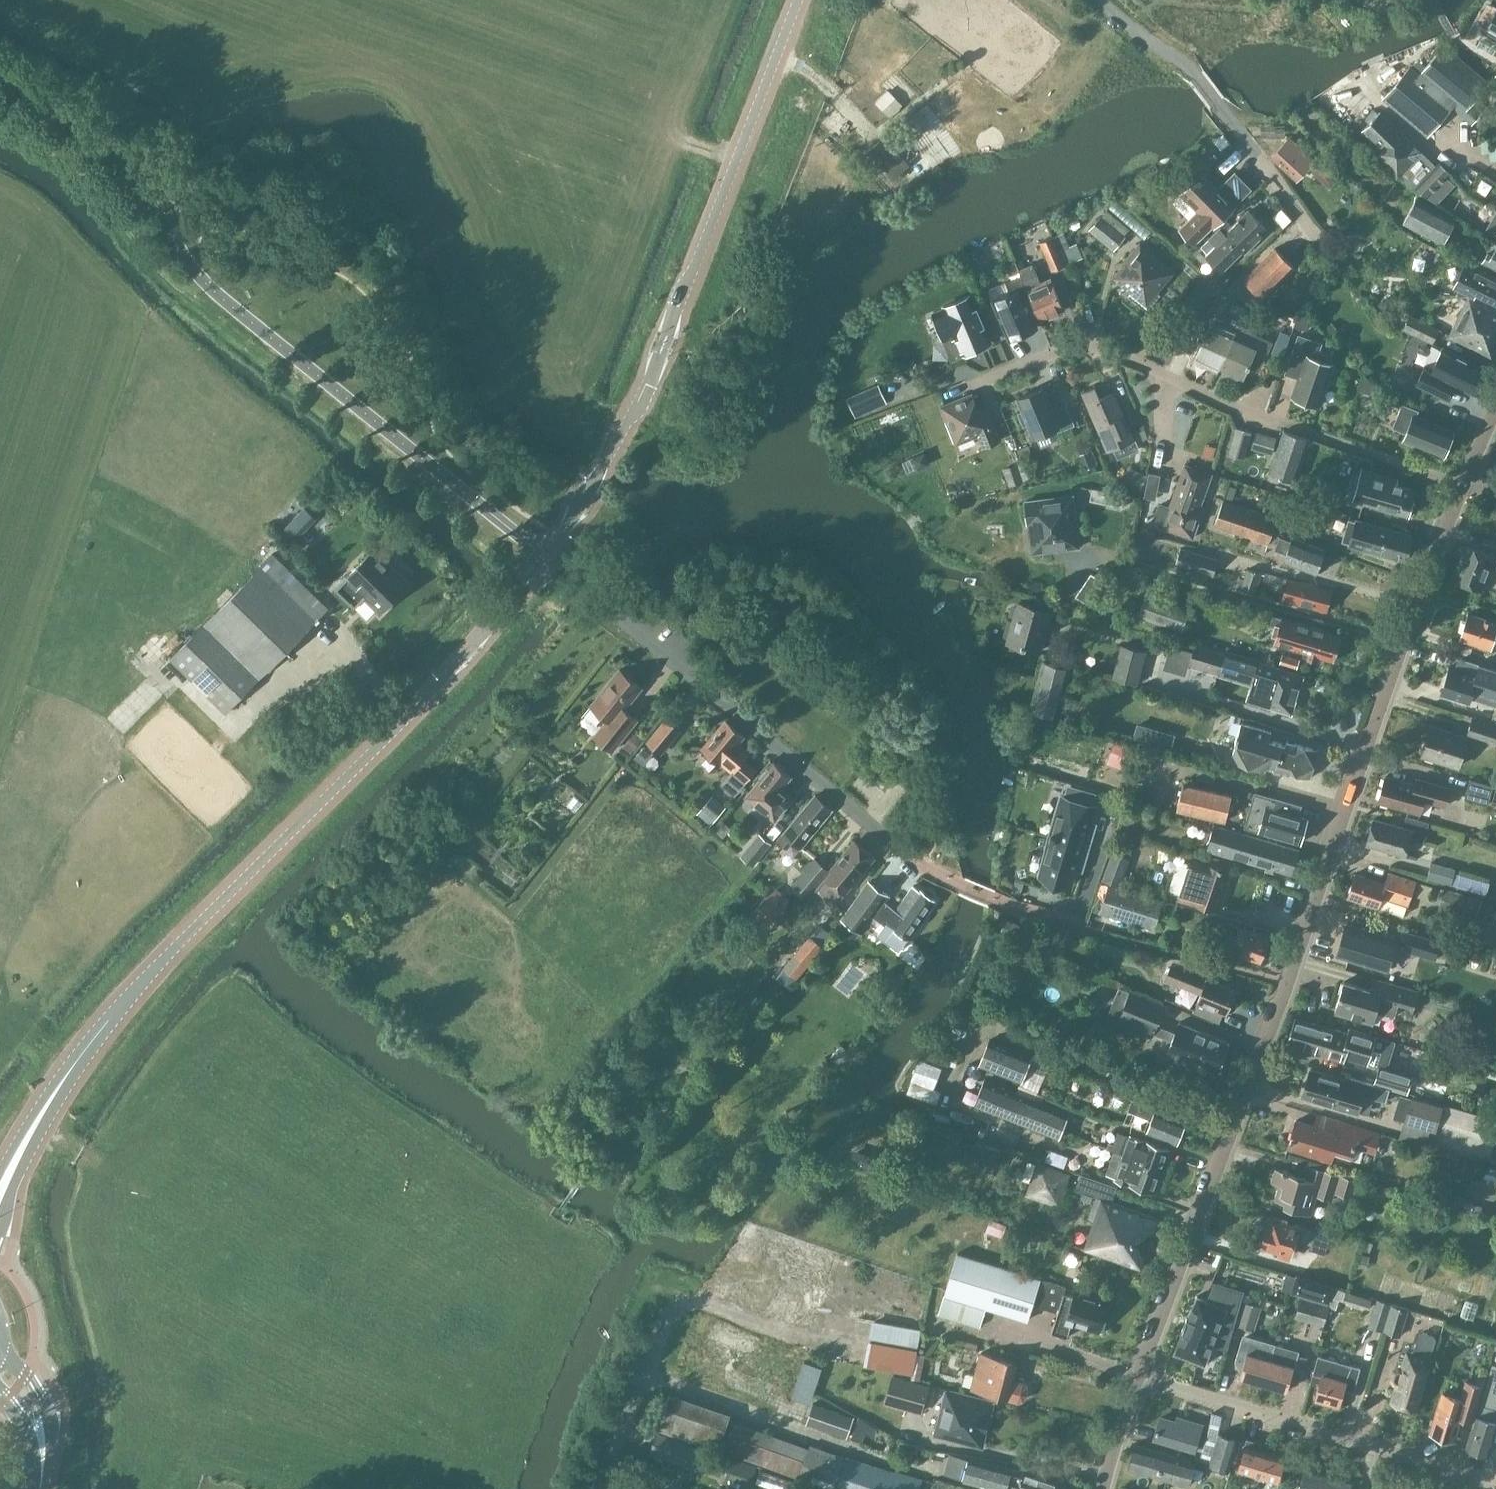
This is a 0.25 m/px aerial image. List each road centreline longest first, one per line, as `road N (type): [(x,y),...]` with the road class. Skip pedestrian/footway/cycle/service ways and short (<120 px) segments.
road 1 (residential): [(1140,1378),(1464,486)]
road 2 (unclassified): [(0,1196),(51,1101),(114,1015),(548,563)]
road 3 (residential): [(1113,811),(1080,908),(1065,917),(993,898),(902,852),(548,563)]
road 4 (unclassified): [(548,563),(648,386),(800,0)]
road 5 (residential): [(1464,486),(1088,347),(1063,350),(973,387)]
road 6 (residential): [(1140,1378),(1495,1486)]
road 7 (residential): [(1324,244),(1217,101),(1096,0)]
road 8 (residential): [(604,1488),(675,1310)]
road 9 (residential): [(40,1488),(37,1413),(0,1371)]

